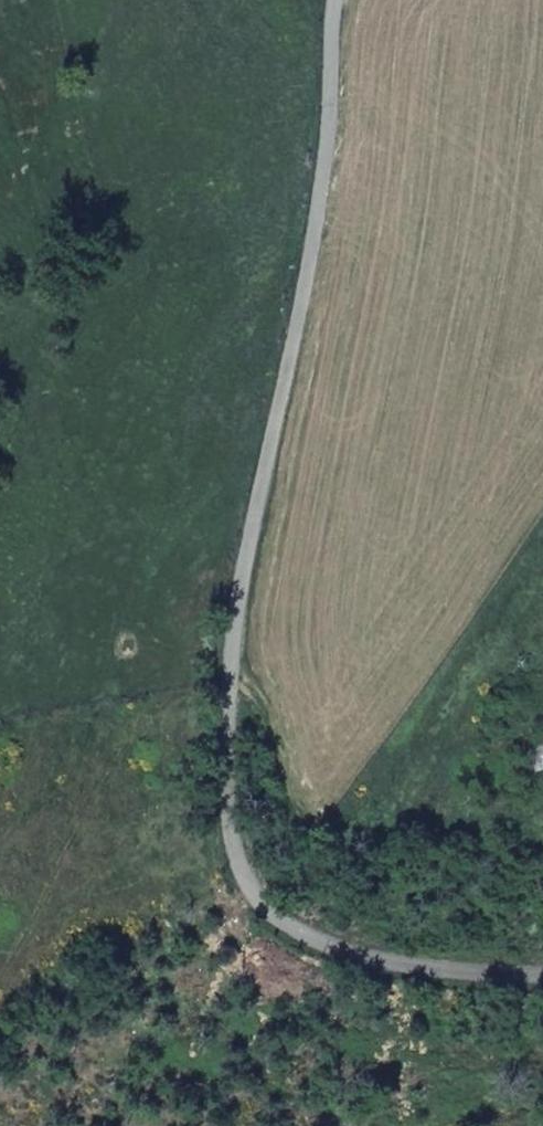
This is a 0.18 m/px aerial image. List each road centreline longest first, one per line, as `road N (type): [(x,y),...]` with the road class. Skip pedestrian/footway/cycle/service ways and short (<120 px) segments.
road 1 (unclassified): [(335,0),(327,157),(260,457),(224,750),(240,865),(299,931),(385,964),(542,974)]

